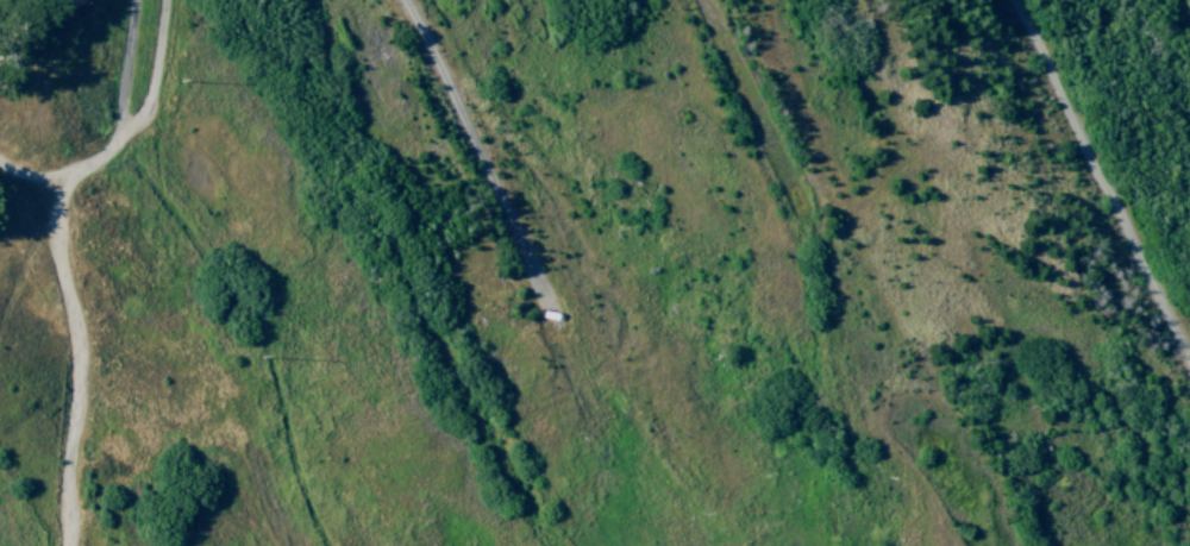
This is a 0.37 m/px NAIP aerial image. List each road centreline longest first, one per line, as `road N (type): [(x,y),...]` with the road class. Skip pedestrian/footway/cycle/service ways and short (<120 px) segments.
road 1 (residential): [(1189,362),(1018,0)]
road 2 (residential): [(557,325),(402,0)]
road 3 (residential): [(165,0),(151,95),(132,124),(120,107),(136,0)]
road 4 (residential): [(800,203),(707,0)]

